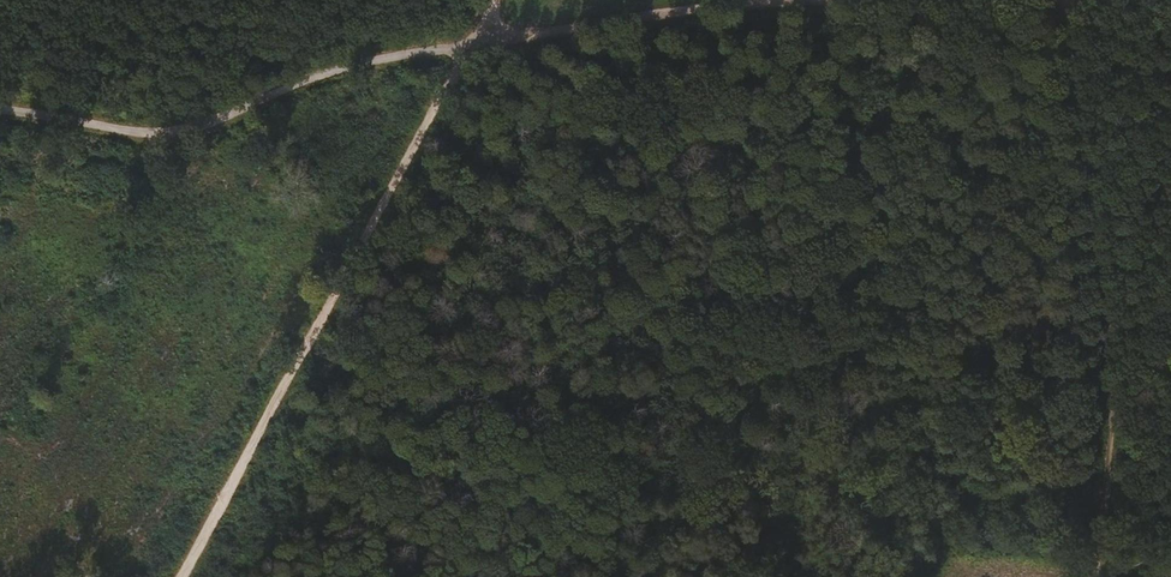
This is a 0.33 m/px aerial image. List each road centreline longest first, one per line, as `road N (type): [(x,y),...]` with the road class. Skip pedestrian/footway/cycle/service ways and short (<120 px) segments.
road 1 (track): [(472,42),(180,576)]
road 2 (track): [(472,42),(691,16),(1067,5)]
road 3 (track): [(1067,5),(1121,410),(1105,570)]
road 4 (track): [(0,119),(170,144),(371,67),(472,42)]

